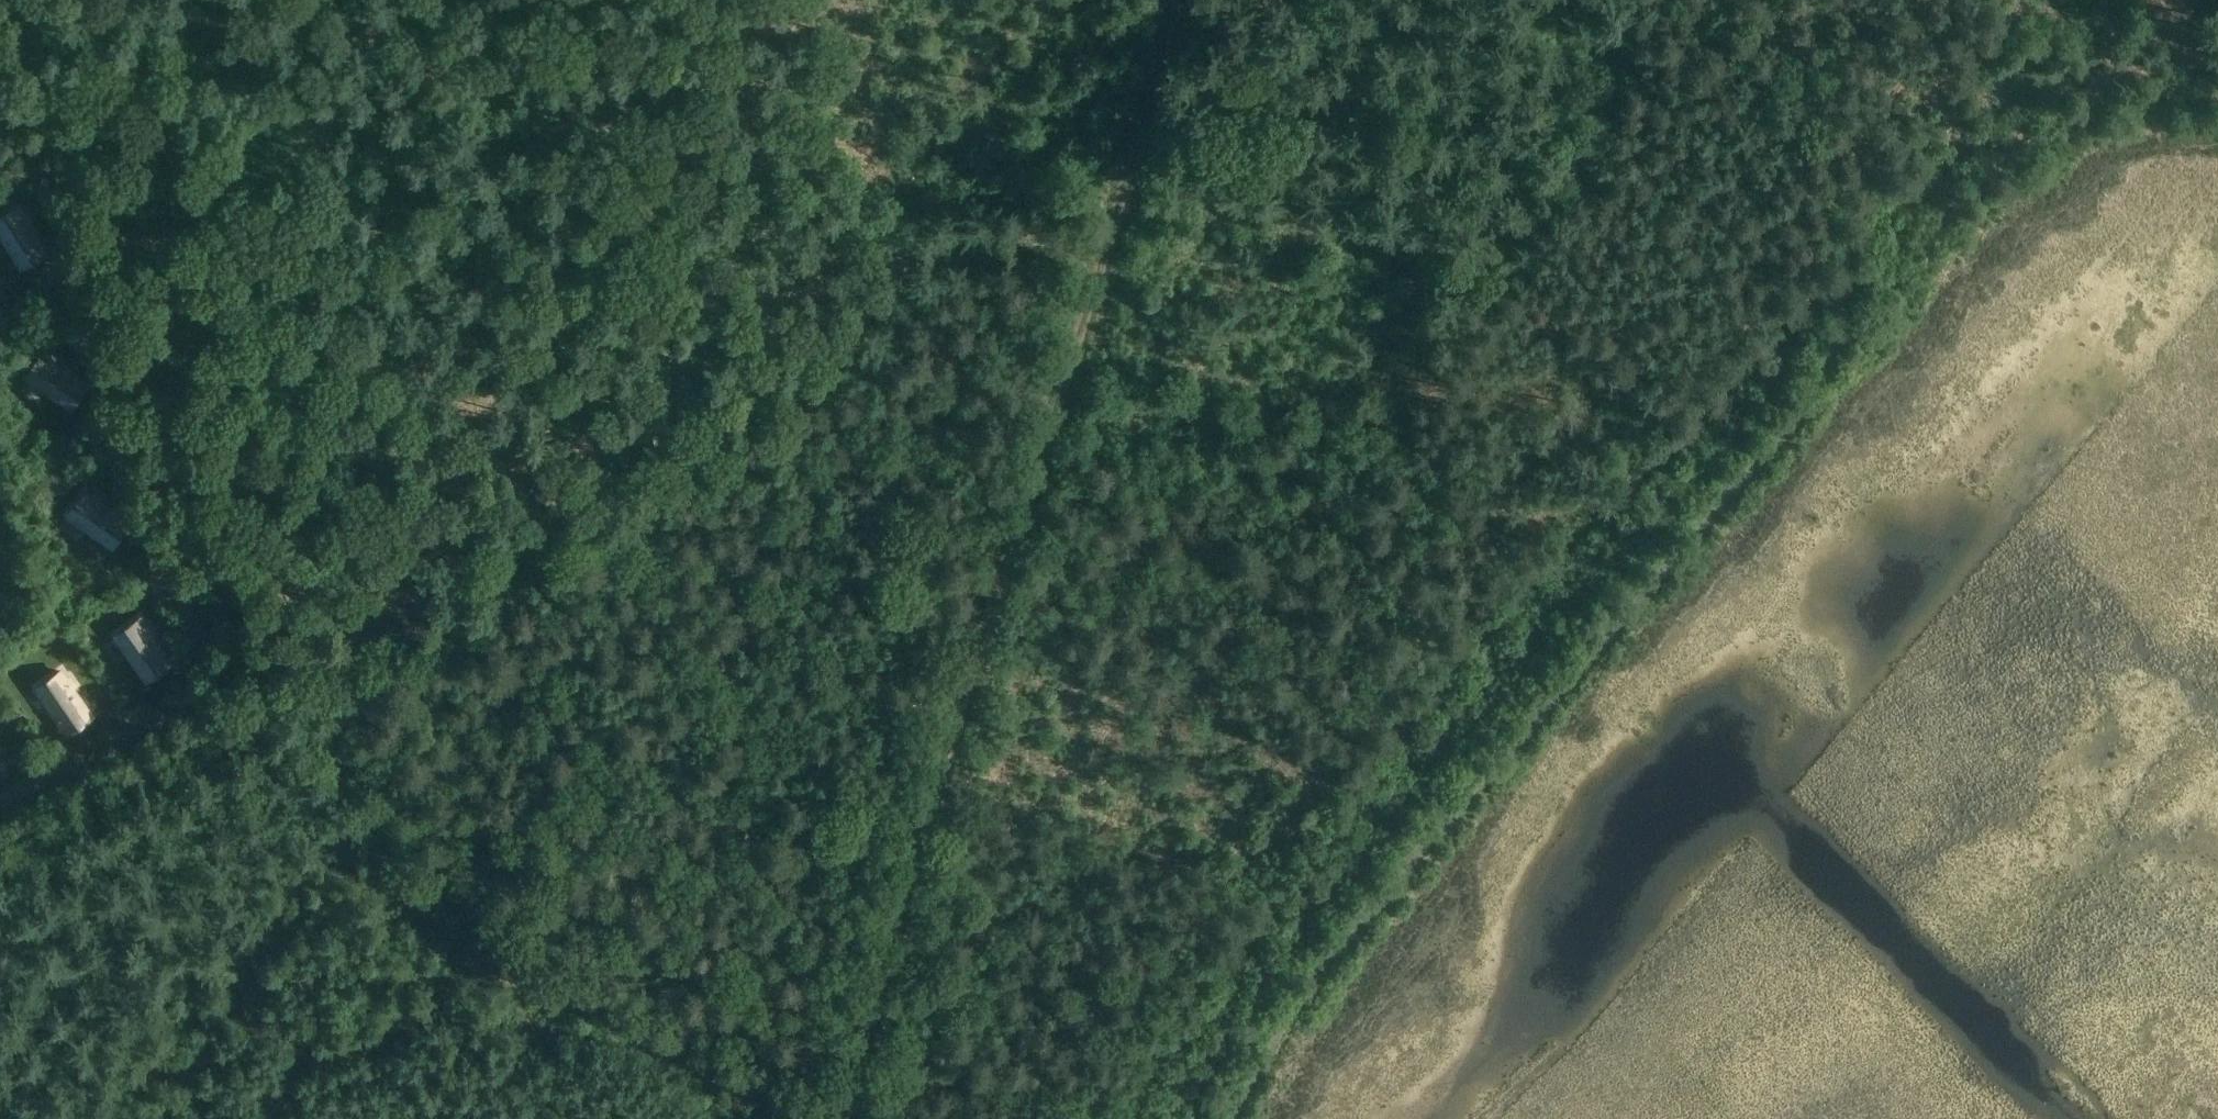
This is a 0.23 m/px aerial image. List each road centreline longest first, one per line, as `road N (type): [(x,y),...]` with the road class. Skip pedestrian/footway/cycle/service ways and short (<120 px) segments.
road 1 (track): [(834,1118),(1170,0)]

